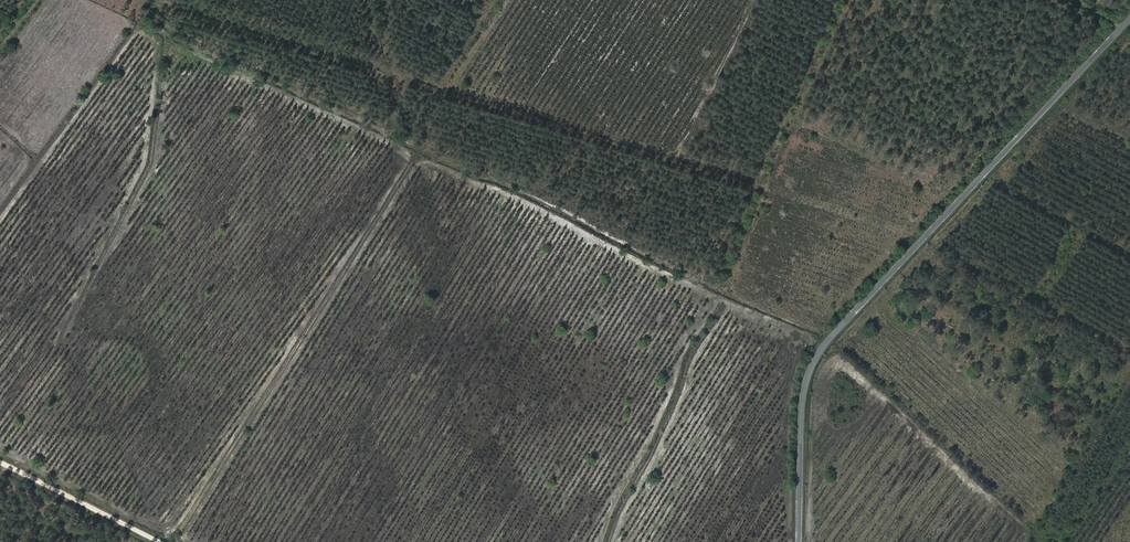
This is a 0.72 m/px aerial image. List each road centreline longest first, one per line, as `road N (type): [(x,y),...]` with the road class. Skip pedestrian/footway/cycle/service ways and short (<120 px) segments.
road 1 (tertiary): [(799,541),(802,402),(817,355),(1129,19)]
road 2 (track): [(0,462),(161,541)]

